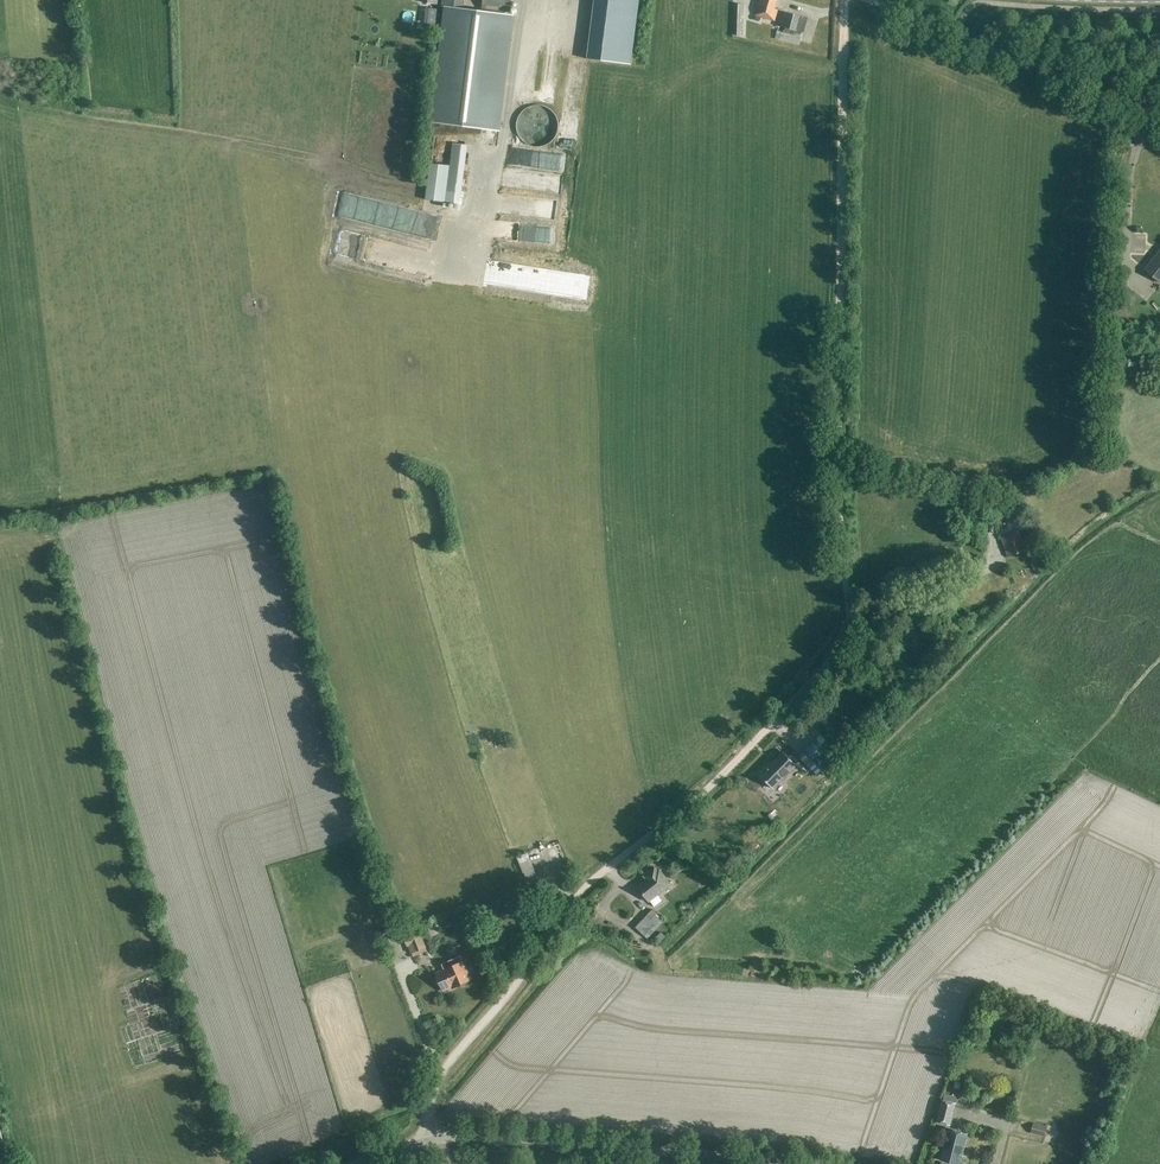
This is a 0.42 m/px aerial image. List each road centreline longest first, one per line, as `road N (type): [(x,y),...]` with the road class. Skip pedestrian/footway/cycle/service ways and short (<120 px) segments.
road 1 (track): [(845,0),(837,448),(847,635),(727,770),(579,895),(441,1075),(427,1141)]
road 2 (unclassified): [(362,1163),(418,1143),(481,1137),(787,1163)]
road 3 (unclassified): [(1159,116),(969,40)]
road 4 (track): [(428,1113),(305,1163)]

